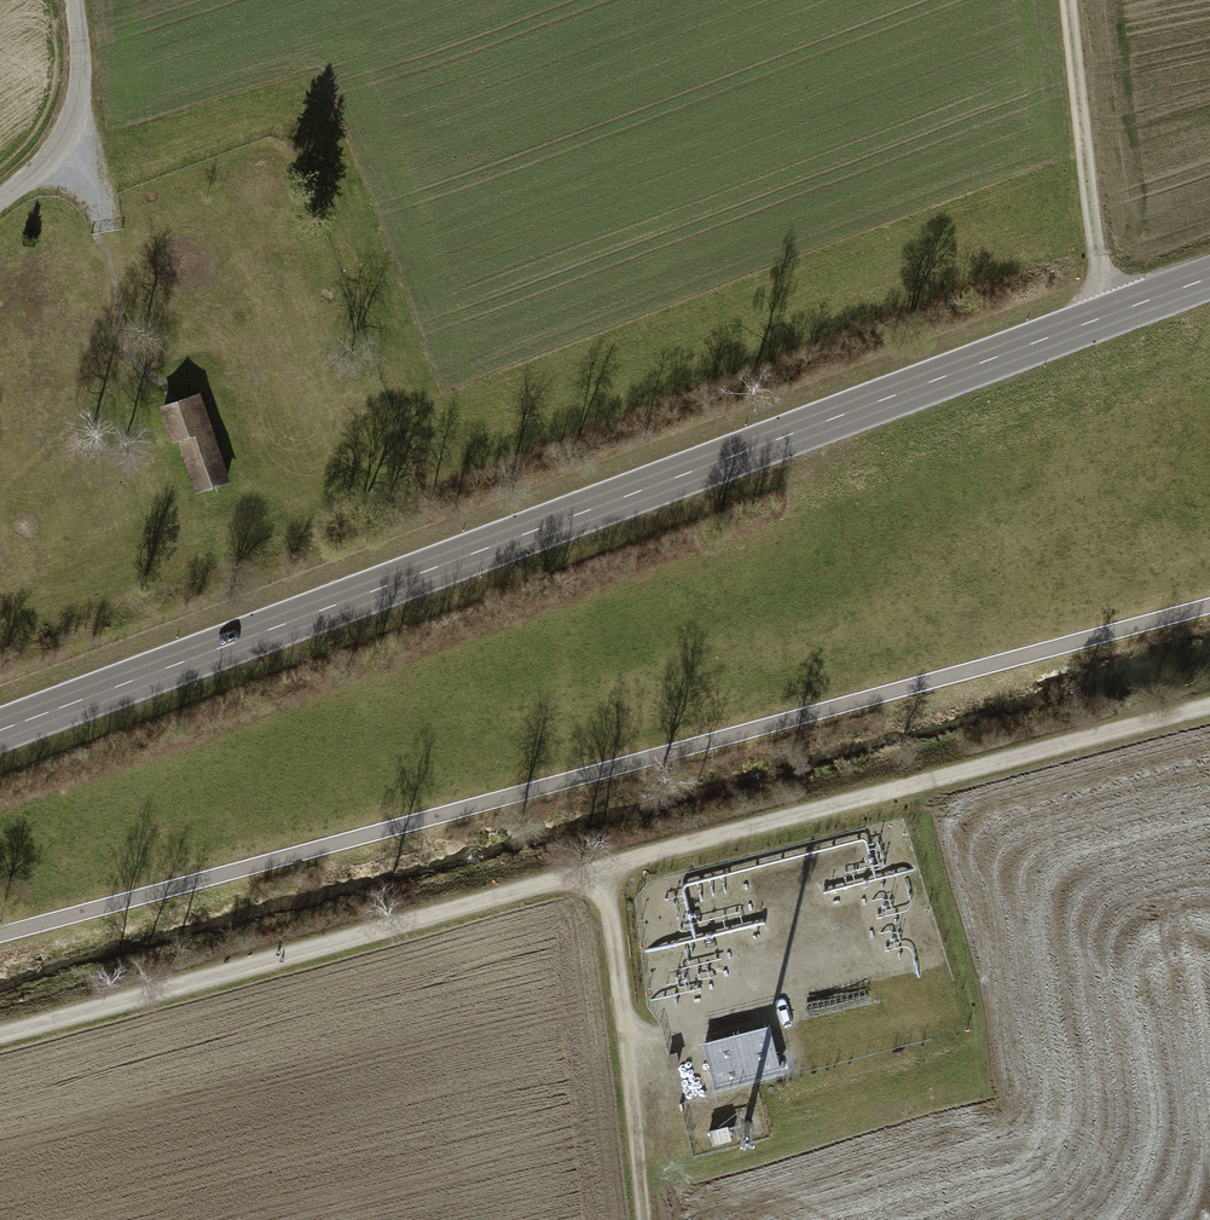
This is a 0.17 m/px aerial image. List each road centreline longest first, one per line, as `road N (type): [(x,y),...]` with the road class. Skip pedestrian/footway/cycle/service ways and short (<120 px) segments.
road 1 (secondary): [(0,730),(1209,277)]
road 2 (track): [(1209,709),(0,1037)]
road 3 (track): [(0,931),(1209,605)]
road 4 (track): [(644,1219),(602,869)]
road 5 (track): [(1101,318),(1068,0)]
road 6 (track): [(0,198),(40,165),(77,113),(75,0)]

